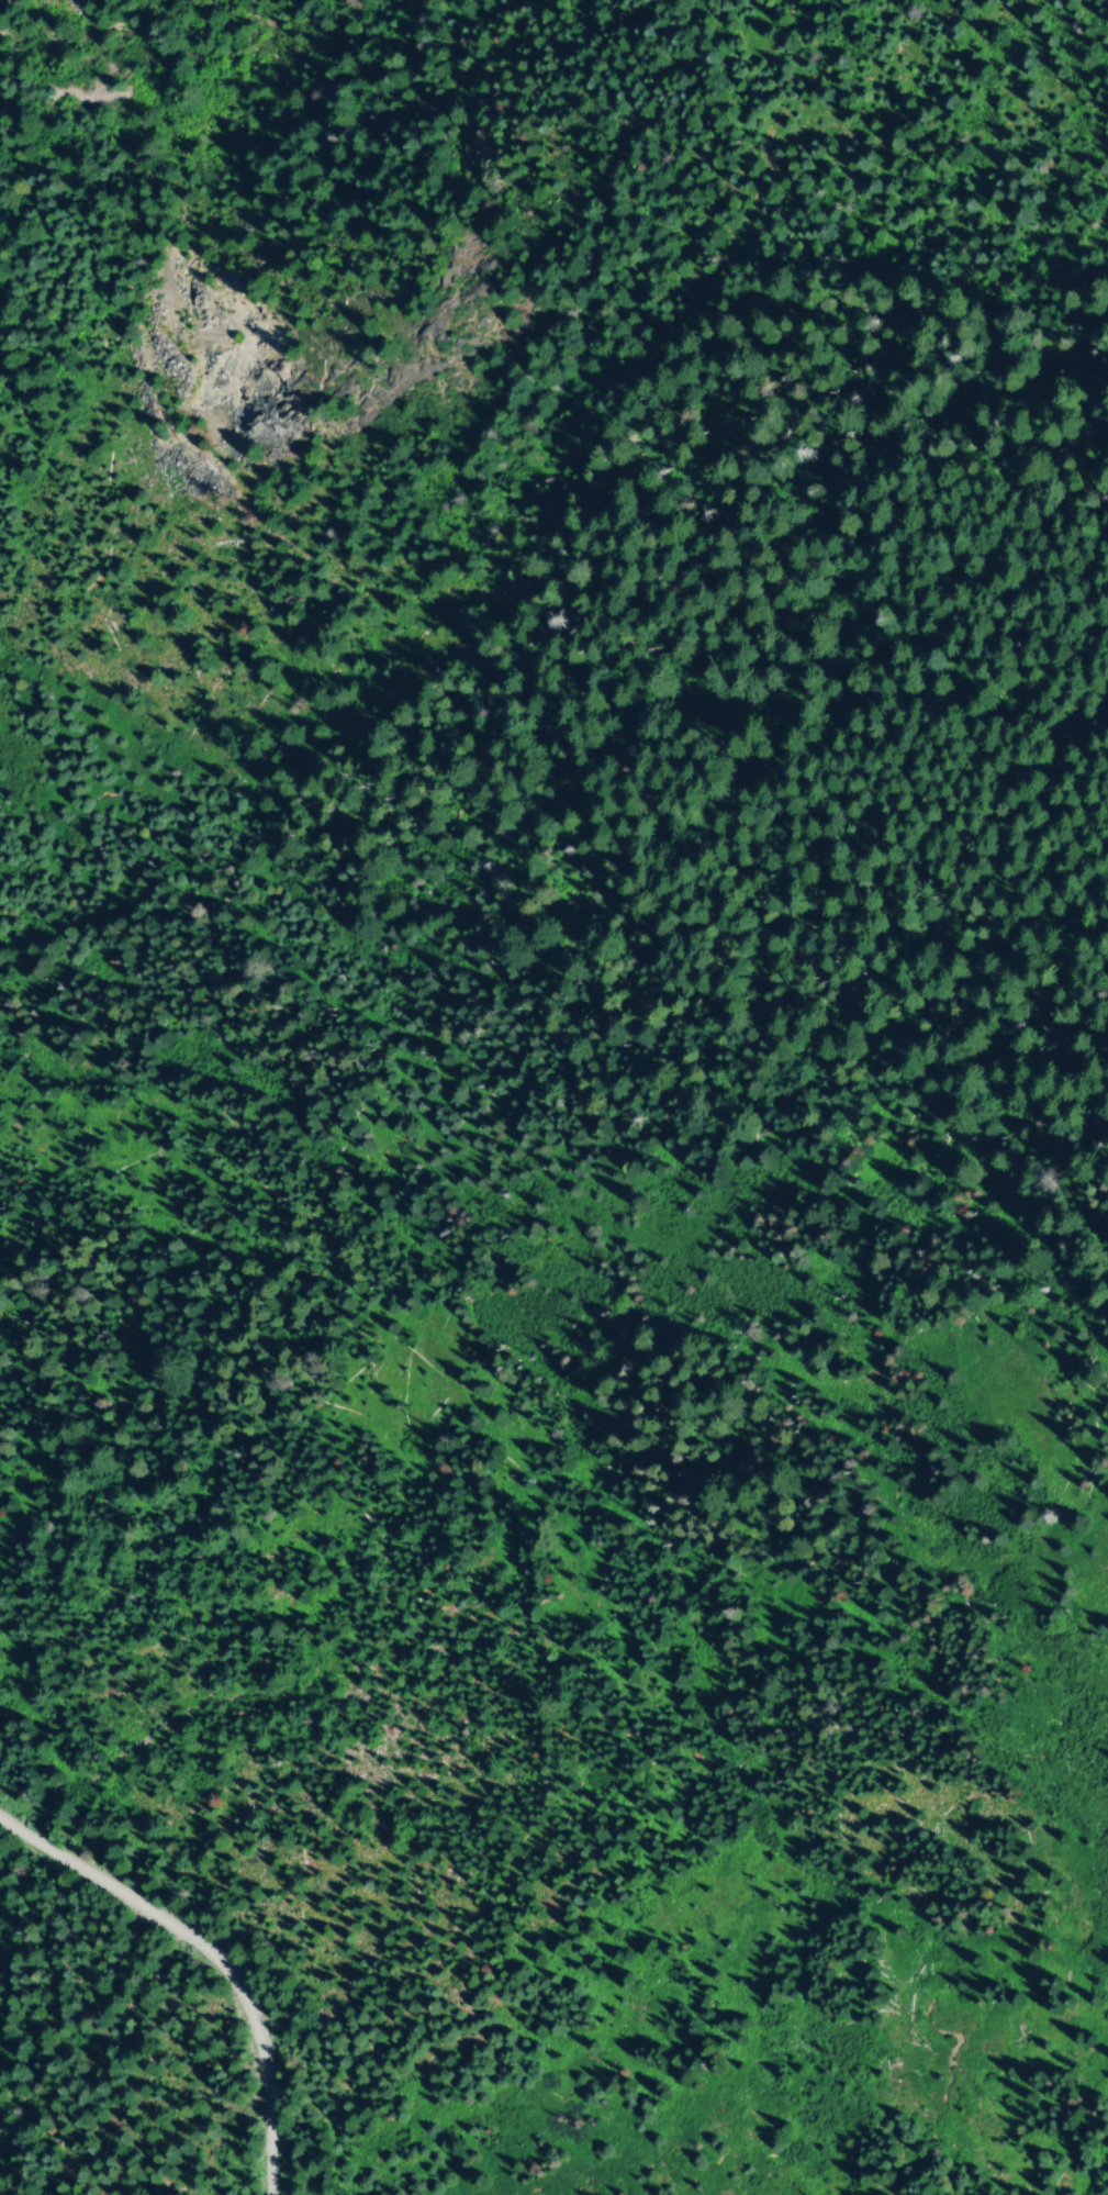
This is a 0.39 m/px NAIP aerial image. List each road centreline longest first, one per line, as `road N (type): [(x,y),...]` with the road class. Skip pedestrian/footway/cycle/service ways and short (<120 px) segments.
road 1 (residential): [(0,1824),(214,1962),(234,1985),(251,2015),(259,2053),(266,2194)]

